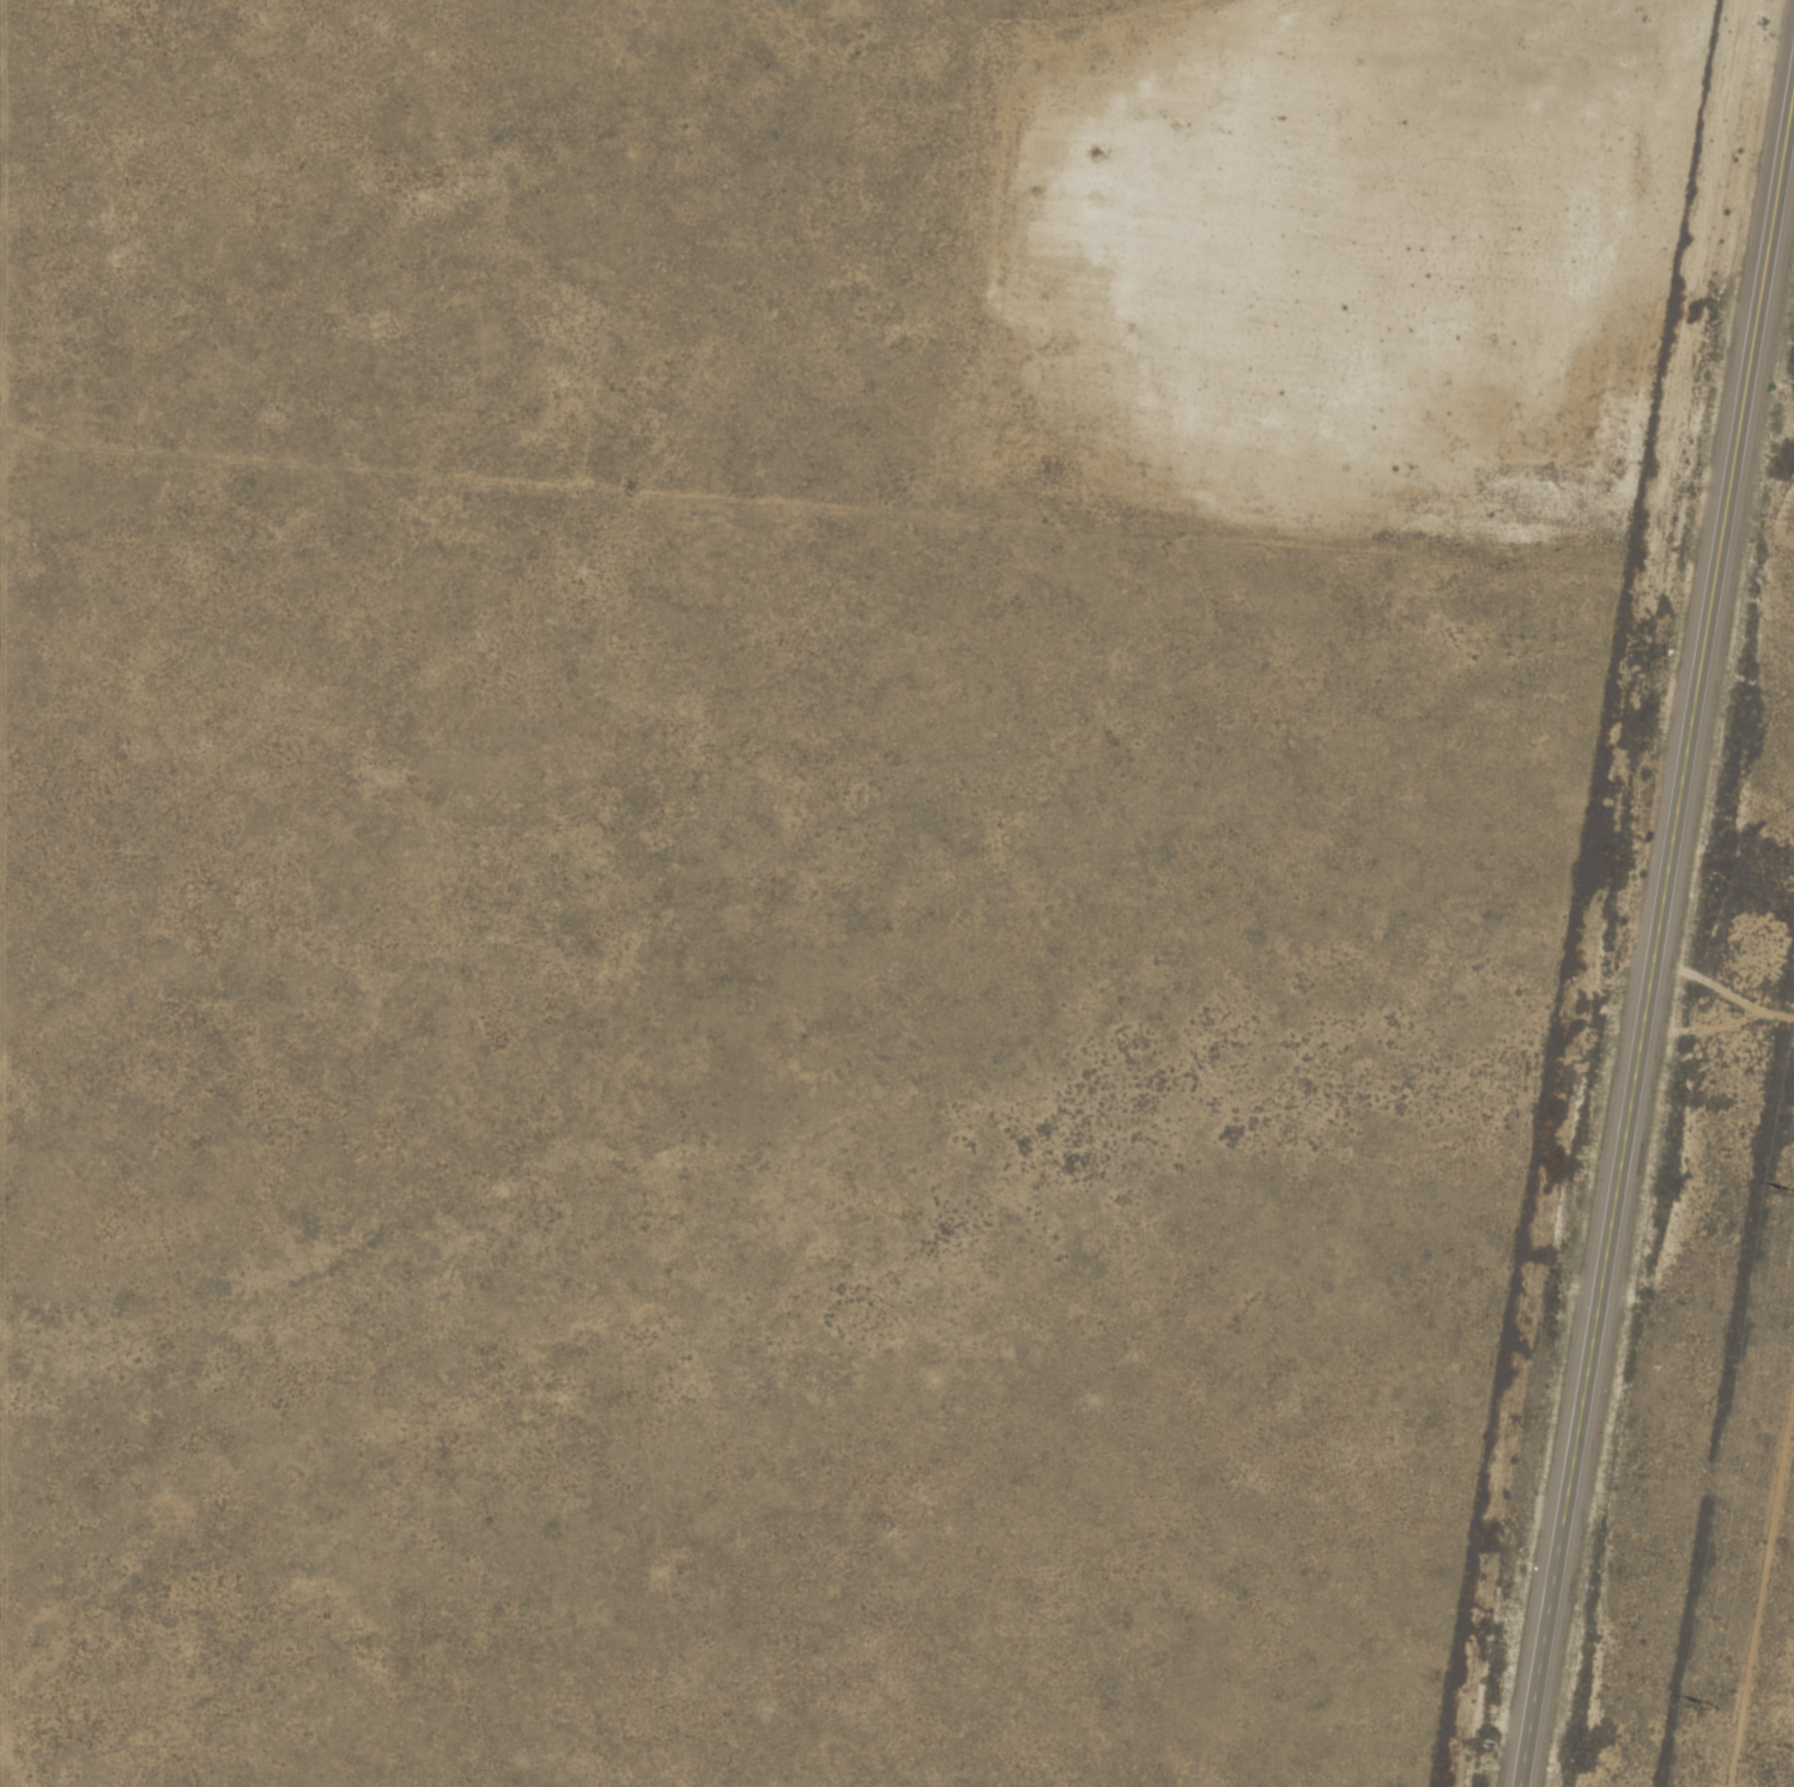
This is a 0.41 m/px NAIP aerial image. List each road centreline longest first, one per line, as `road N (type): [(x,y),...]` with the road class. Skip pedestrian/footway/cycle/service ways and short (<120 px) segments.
road 1 (secondary): [(1793,7),(1508,1786)]

